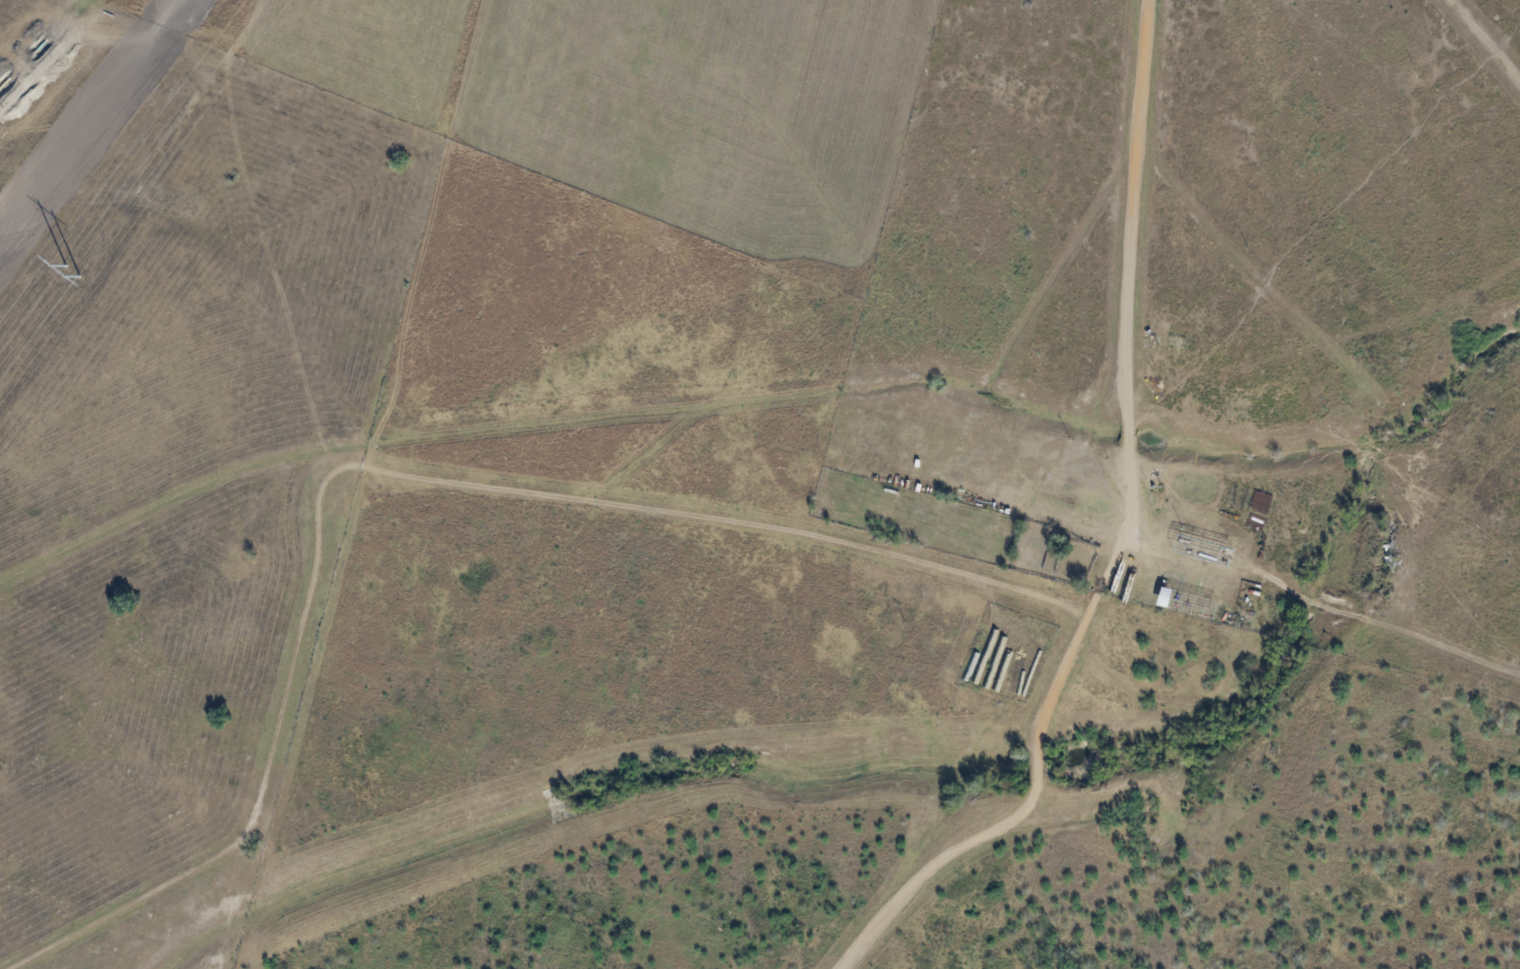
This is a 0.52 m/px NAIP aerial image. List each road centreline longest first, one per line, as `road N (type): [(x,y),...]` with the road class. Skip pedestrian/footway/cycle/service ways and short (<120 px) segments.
road 1 (track): [(831,968),(883,904),(1009,823),(1040,786),(1040,734),(1095,595),(1126,540),(1126,370),(1148,0)]

